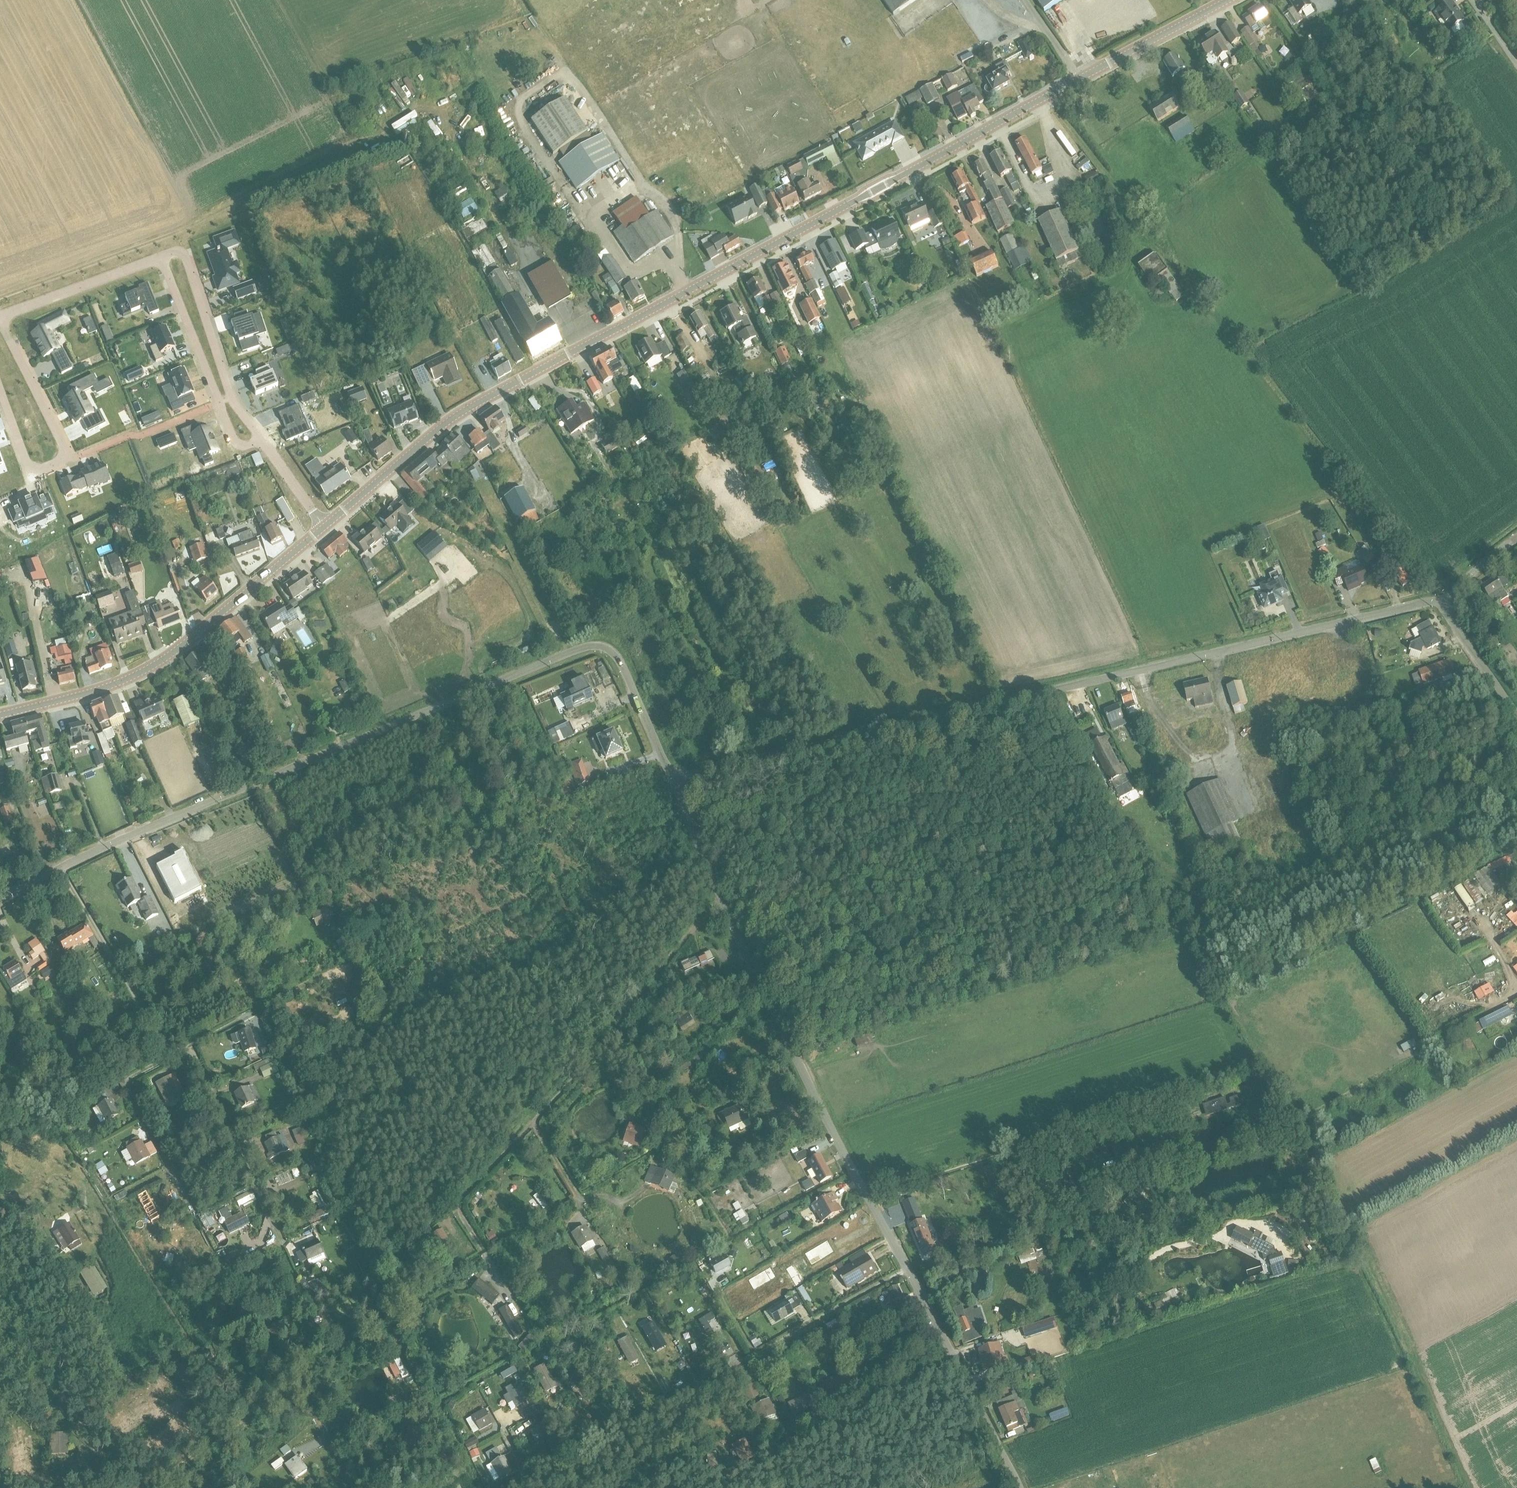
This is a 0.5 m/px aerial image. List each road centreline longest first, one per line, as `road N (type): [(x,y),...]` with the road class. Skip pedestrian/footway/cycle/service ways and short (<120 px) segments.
road 1 (tertiary): [(328,525),(476,402),(1230,0)]
road 2 (residential): [(674,776),(1420,603),(1443,605)]
road 3 (unclassified): [(58,868),(591,644),(617,655),(674,776)]
road 4 (residential): [(907,1269),(528,1482),(504,1435)]
road 5 (residential): [(907,1269),(722,902)]
road 6 (track): [(0,297),(185,229),(365,135)]
road 7 (tertiary): [(0,716),(132,681),(328,525)]
road 8 (residential): [(351,1487),(298,1379),(151,1487)]
road 9 (residential): [(722,902),(530,1116)]
road 10 (residential): [(0,319),(67,459),(36,472),(27,464),(0,387)]
road 11 (residential): [(957,1364),(771,1465),(778,1482),(769,1487)]
road 12 (residential): [(189,1044),(282,1245)]
road 13 (residential): [(58,868),(168,1055)]
road 14 (residential): [(168,1055),(126,1081),(193,1213)]
road 15 (residential): [(161,257),(186,256),(231,396)]
road 16 (residential): [(0,315),(161,257)]
road 17 (residential): [(530,1116),(452,1203),(480,1249)]
road 18 (residential): [(161,257),(219,403)]
road 19 (residential): [(318,981),(189,1044)]
road 20 (residential): [(1021,1487),(957,1364)]
road 21 (residential): [(722,902),(674,776)]
road 22 (residential): [(1443,605),(1516,711)]

